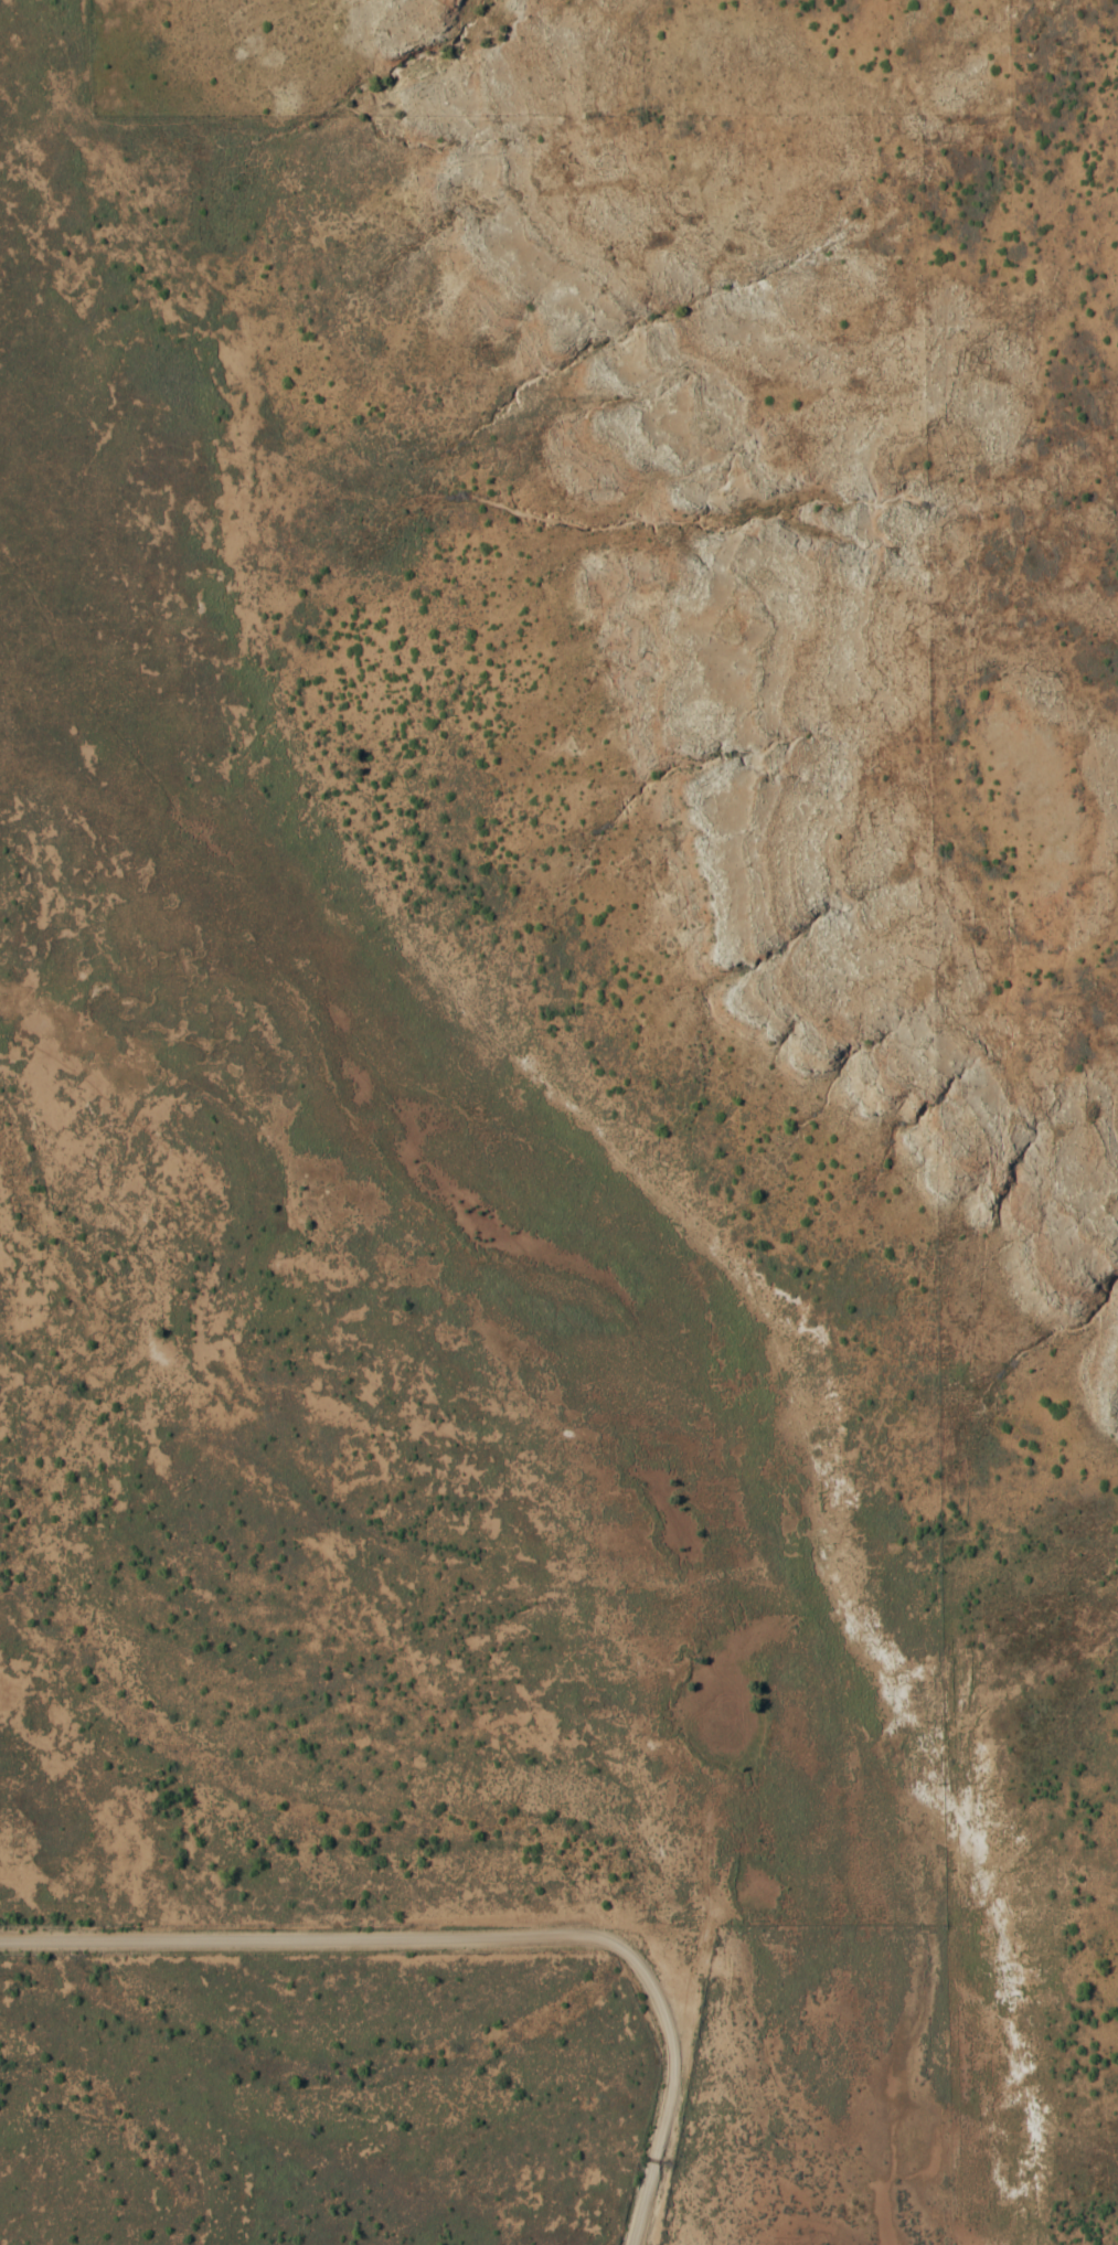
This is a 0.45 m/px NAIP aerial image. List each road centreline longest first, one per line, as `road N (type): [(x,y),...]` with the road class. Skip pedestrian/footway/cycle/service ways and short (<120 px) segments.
road 1 (residential): [(634,2244),(667,2118),(669,2026),(648,1979),(611,1946),(565,1937),(0,1941)]

